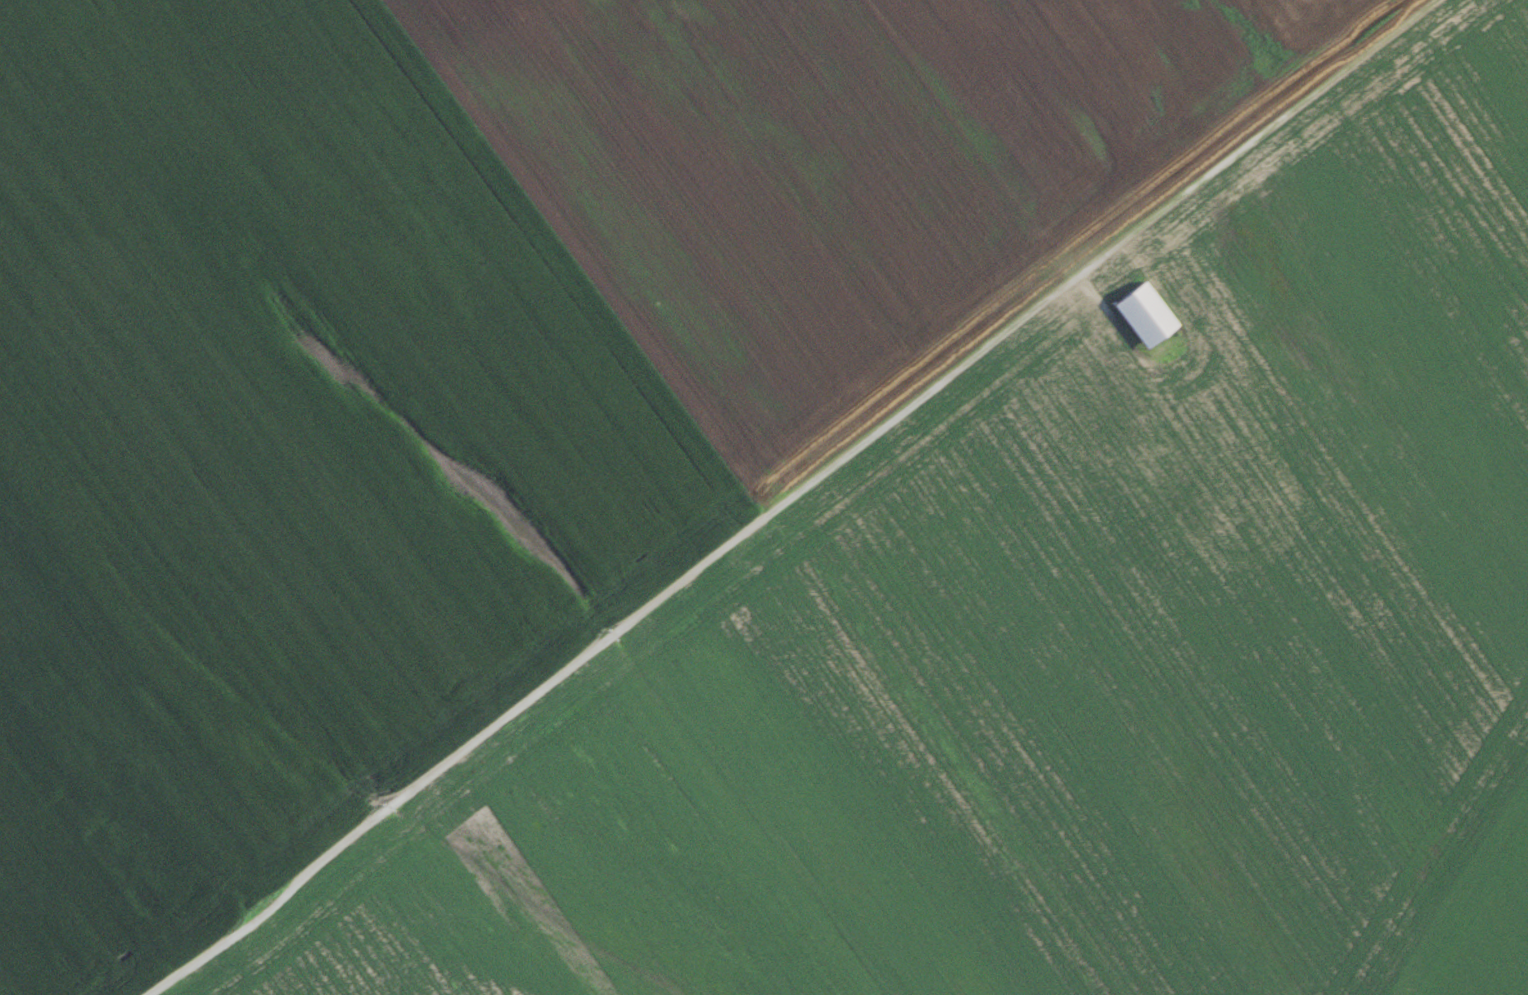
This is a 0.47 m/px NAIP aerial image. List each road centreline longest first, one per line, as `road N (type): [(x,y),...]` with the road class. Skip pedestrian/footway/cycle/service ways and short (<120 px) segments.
road 1 (residential): [(115,994),(1432,0)]

